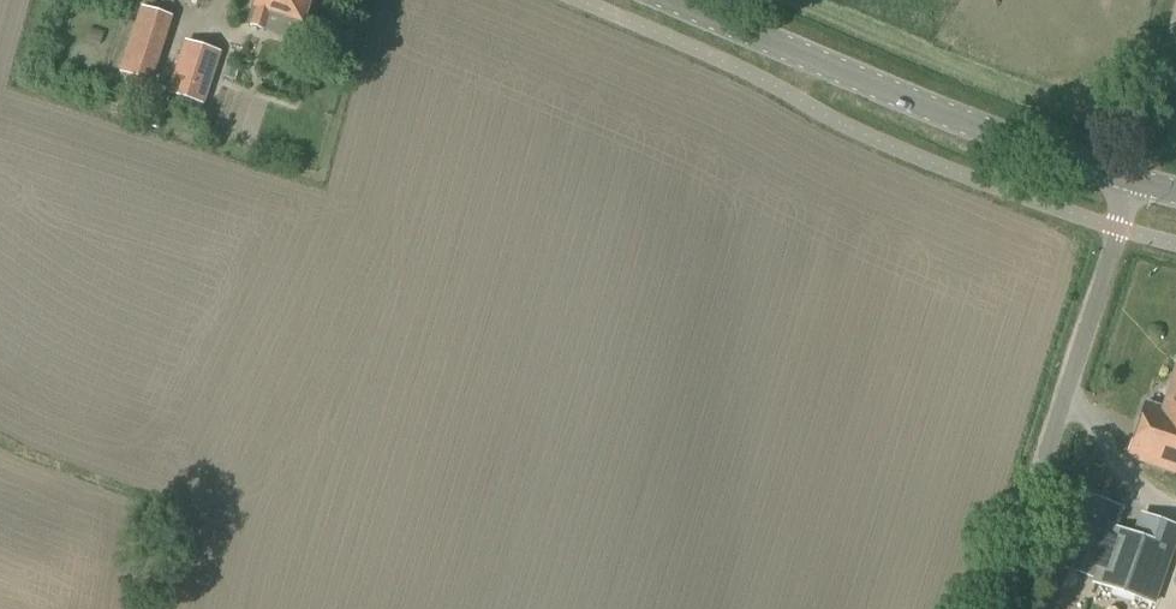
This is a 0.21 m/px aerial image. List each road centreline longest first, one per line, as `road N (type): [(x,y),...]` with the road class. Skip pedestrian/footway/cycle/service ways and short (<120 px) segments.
road 1 (secondary): [(1134,183),(1000,140),(658,0)]
road 2 (unclassified): [(1001,608),(1134,183)]

